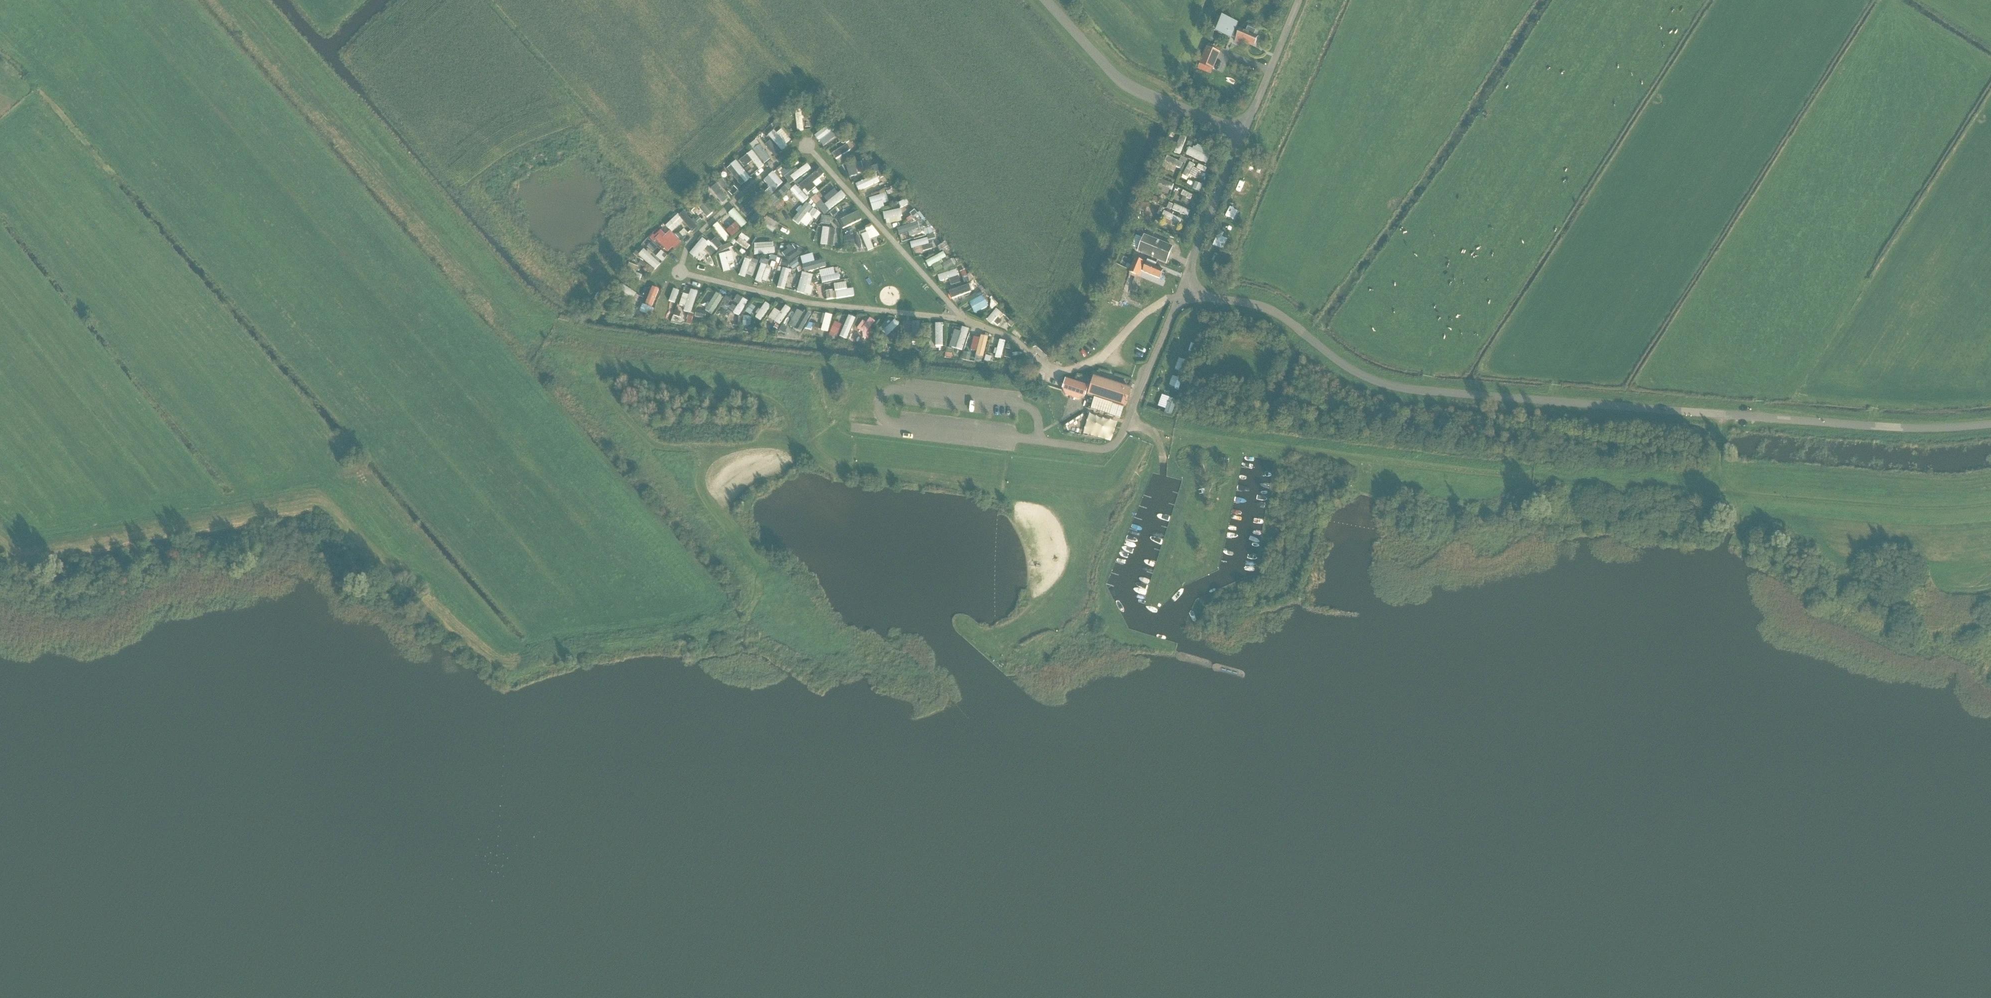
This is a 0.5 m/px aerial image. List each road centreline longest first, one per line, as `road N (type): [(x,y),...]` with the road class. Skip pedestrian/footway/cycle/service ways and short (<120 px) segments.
road 1 (unclassified): [(1183,286),(1264,308),(1350,369),(1408,390),(1913,430),(1990,426)]
road 2 (unclassified): [(1243,132),(1126,86),(1047,0)]
road 3 (unclassified): [(1040,441),(1105,448),(1117,440),(1178,298)]
road 4 (unclassified): [(1183,286),(1243,132)]
road 5 (unclassified): [(1054,373),(1102,357),(1150,309),(1178,298)]
road 6 (unclassified): [(1243,132),(1299,0)]

